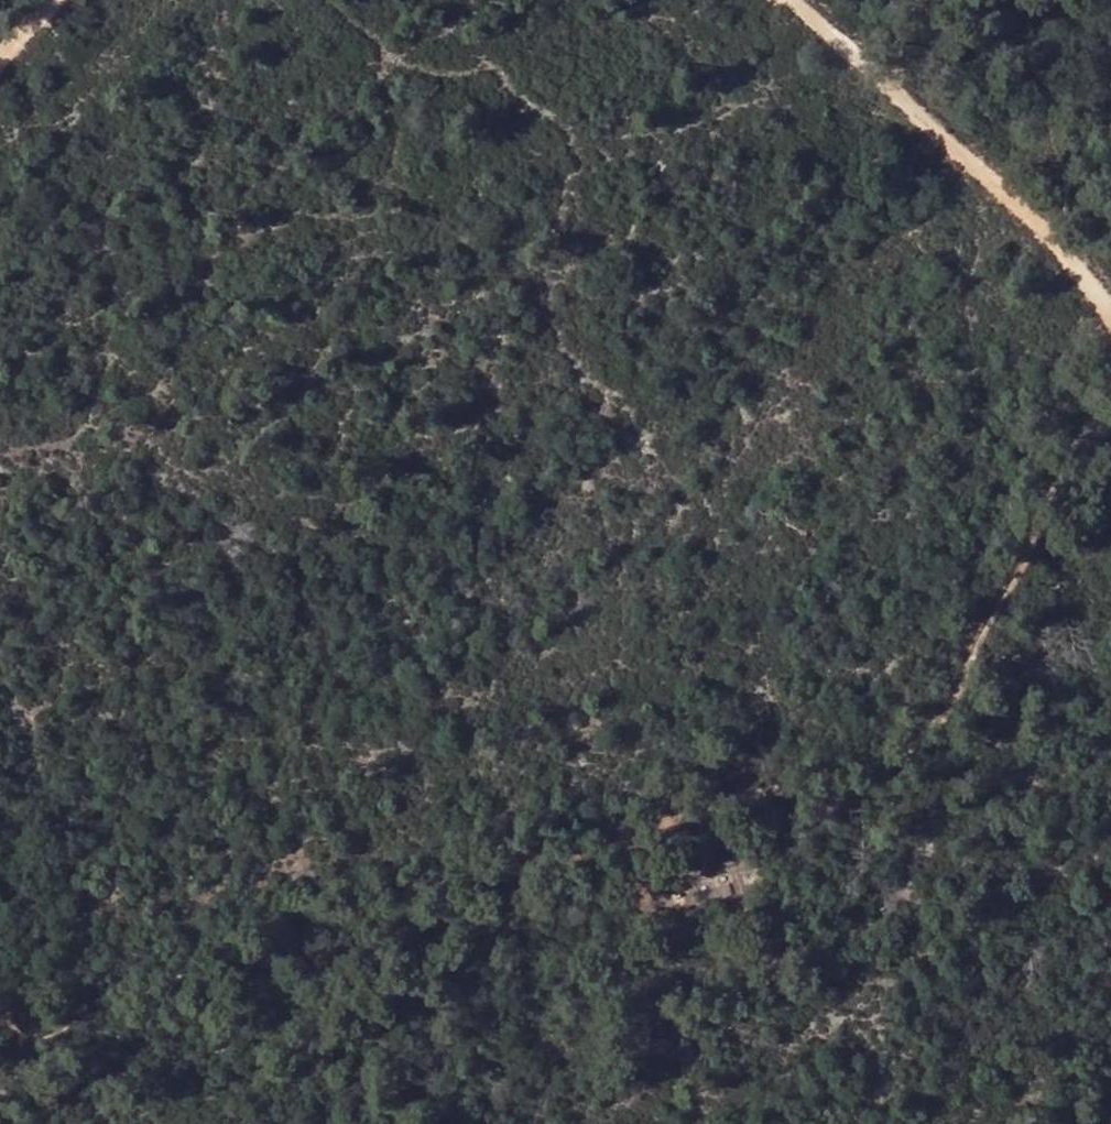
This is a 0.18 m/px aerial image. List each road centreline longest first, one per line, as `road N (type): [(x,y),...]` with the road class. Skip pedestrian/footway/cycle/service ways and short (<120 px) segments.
road 1 (track): [(1110,313),(1049,233),(797,0)]

